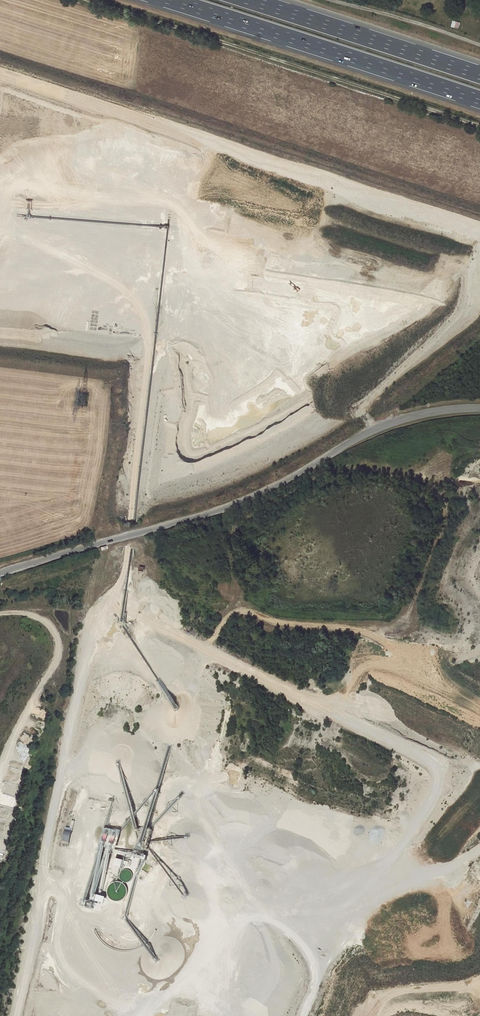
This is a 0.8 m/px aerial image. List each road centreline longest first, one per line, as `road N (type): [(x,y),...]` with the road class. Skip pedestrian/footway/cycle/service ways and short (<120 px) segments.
road 1 (unclassified): [(479,407),(390,421),(258,494),(0,571)]
road 2 (track): [(85,0),(479,125)]
road 3 (motorway): [(170,0),(479,100)]
road 4 (motorway): [(479,74),(250,0)]
road 5 (track): [(332,0),(479,44)]

